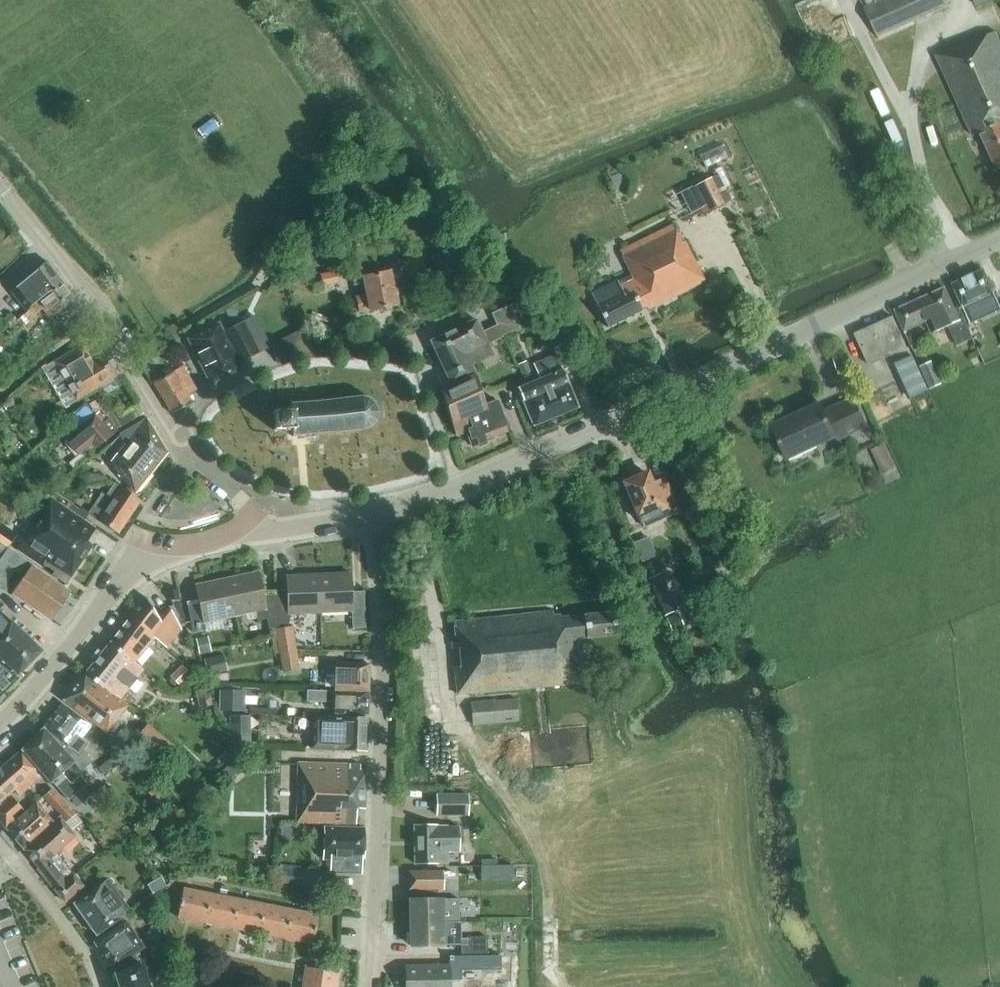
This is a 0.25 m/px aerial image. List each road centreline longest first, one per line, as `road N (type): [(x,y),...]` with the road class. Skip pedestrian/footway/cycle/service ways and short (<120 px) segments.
road 1 (tertiary): [(374,515),(475,482),(999,239)]
road 2 (residential): [(374,515),(385,631),(370,986)]
road 3 (residential): [(196,460),(97,307),(0,184)]
road 4 (tertiary): [(0,723),(133,564),(256,533)]
road 5 (track): [(451,723),(533,843),(549,894),(550,967),(564,986)]

